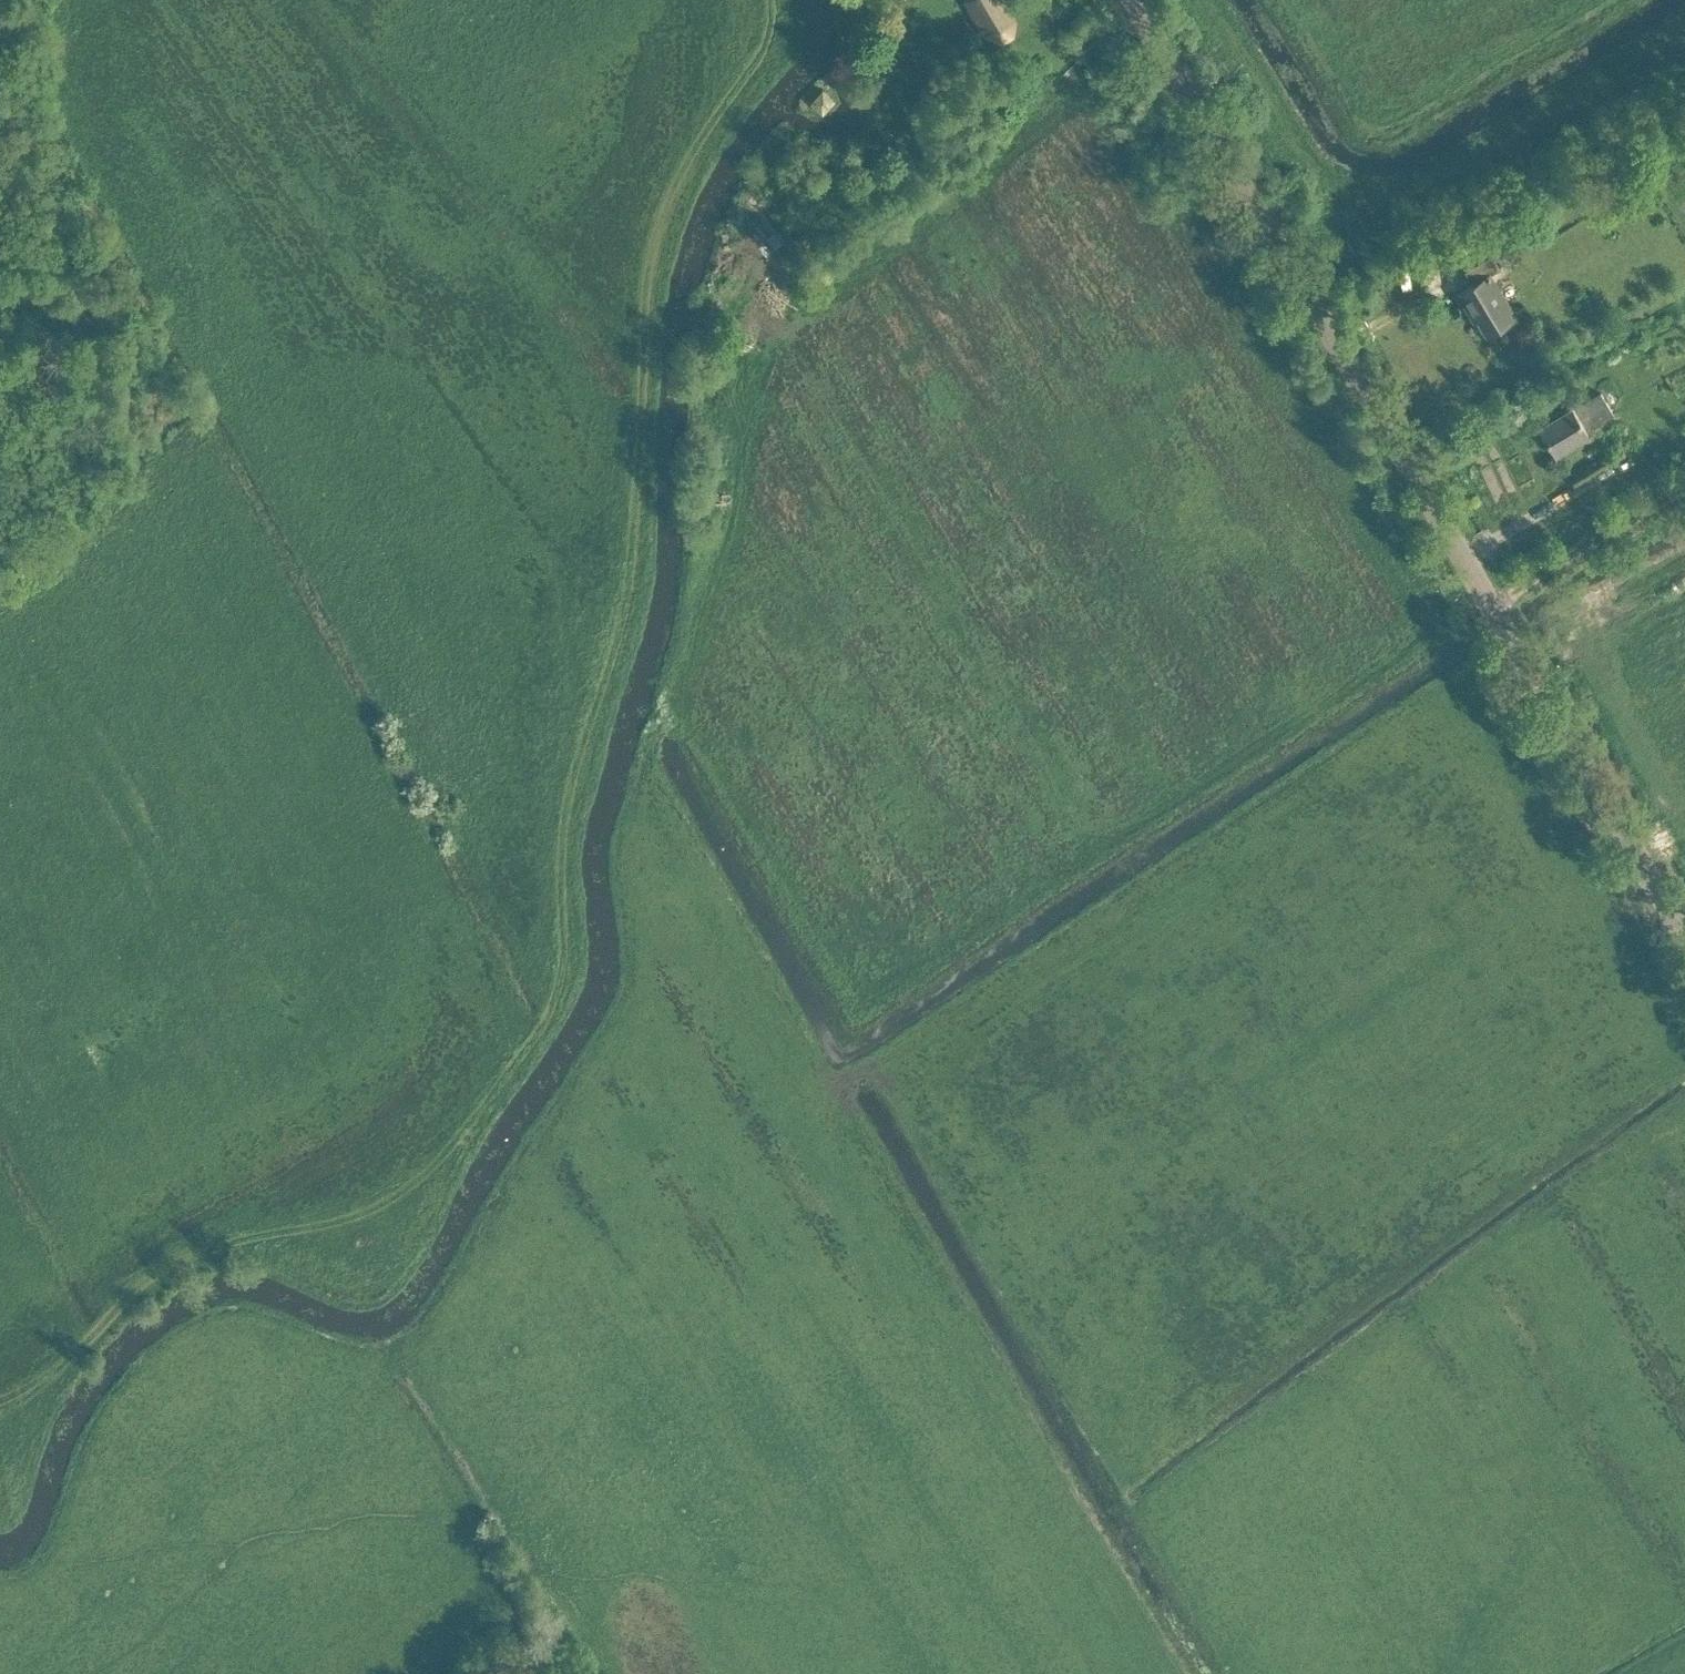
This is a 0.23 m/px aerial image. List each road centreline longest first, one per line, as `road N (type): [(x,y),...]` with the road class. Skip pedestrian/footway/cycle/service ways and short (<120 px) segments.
road 1 (tertiary): [(1684,937),(1133,0)]
road 2 (track): [(1491,607),(1684,488)]

